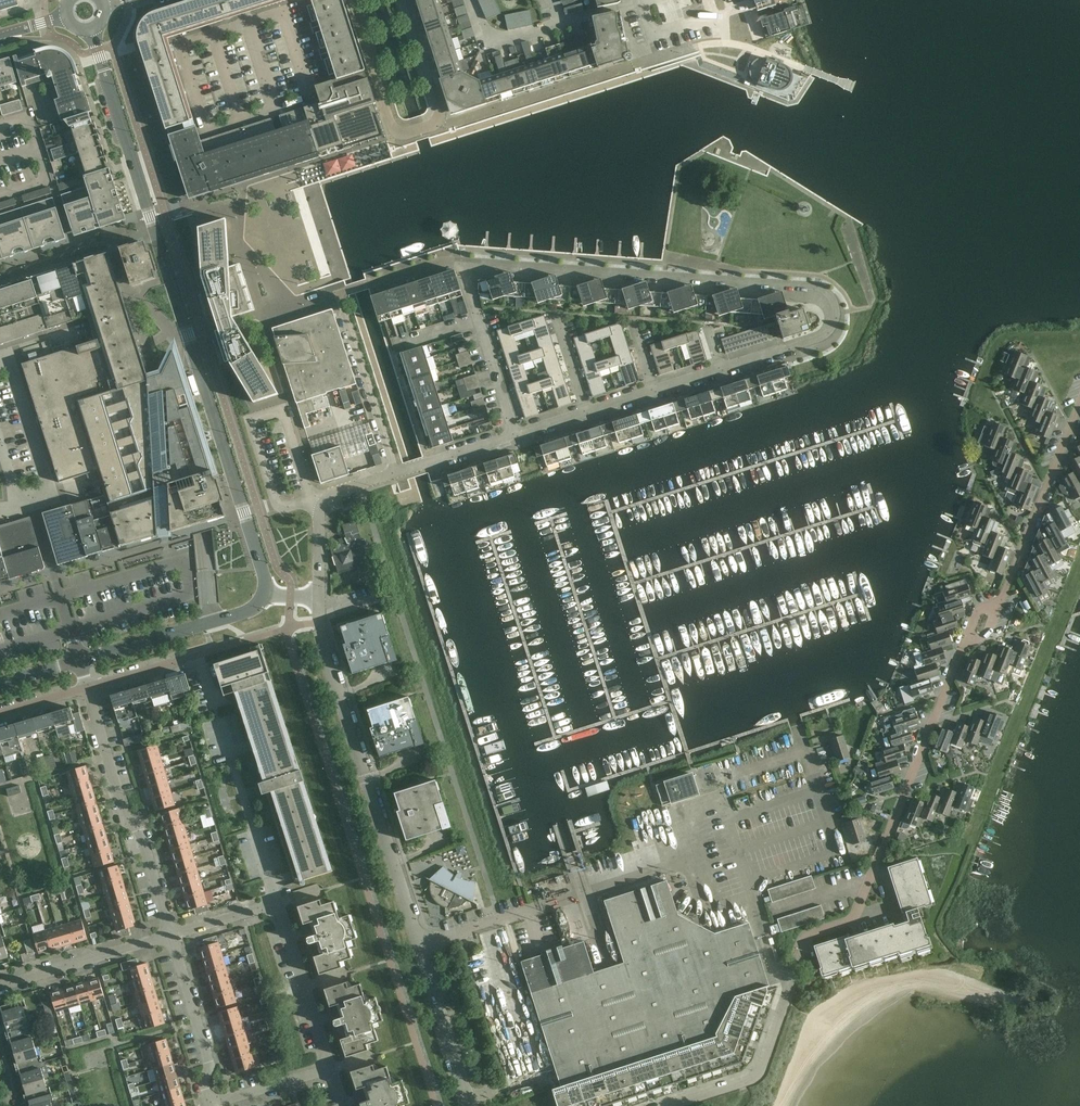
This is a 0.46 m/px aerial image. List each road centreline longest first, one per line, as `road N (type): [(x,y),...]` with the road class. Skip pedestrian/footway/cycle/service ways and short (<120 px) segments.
road 1 (tertiary): [(266,595),(91,29)]
road 2 (unclassified): [(667,1105),(750,1079),(763,1066),(809,937),(849,922),(861,907),(962,645)]
road 3 (residential): [(721,372),(821,340),(837,320),(830,296),(810,288),(460,262)]
road 4 (residential): [(424,947),(321,640),(319,600)]
road 5 (residential): [(351,0),(389,123),(407,134),(438,123),(441,111),(406,0)]
road 6 (residential): [(170,935),(89,690)]
road 7 (unclassified): [(1002,598),(1079,398)]
road 8 (tertiary): [(82,663),(243,614),(266,595)]
road 9 (residential): [(219,718),(275,905)]
road 10 (residential): [(395,474),(338,294)]
road 11 (residential): [(0,985),(170,935)]
road 12 (residential): [(330,1072),(275,905)]
road 13 (residential): [(213,1105),(208,1064),(170,935)]
road 14 (residential): [(319,600),(322,505),(395,474)]
road 15 (residential): [(89,690),(199,658),(216,711)]
road 16 (unclassified): [(82,663),(35,502)]
road 17 (unclassified): [(473,1105),(424,947)]
road 18 (residential): [(395,474),(516,436)]
road 19 (residential): [(460,262),(338,294)]
road 20 (residential): [(516,436),(478,319)]
road 21 (residential): [(213,1105),(330,1072)]

